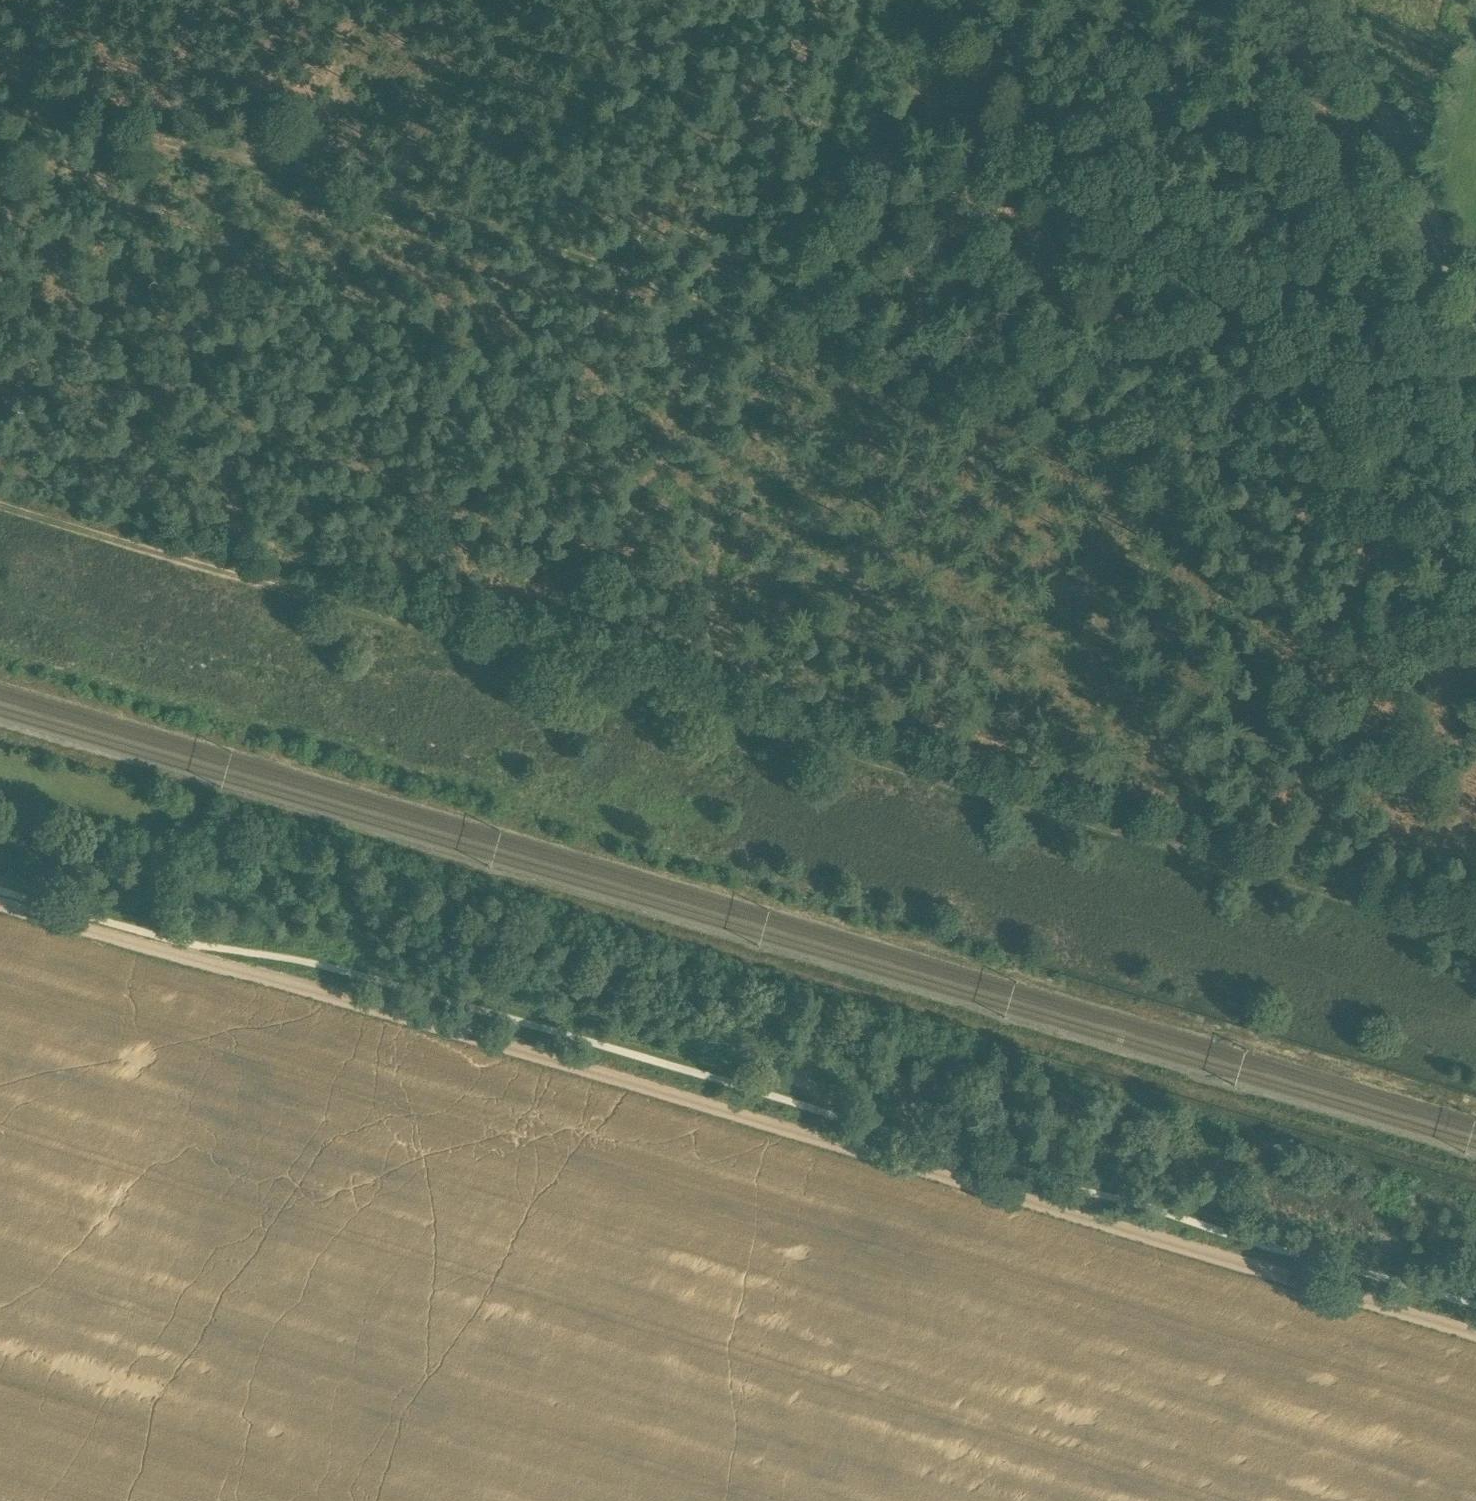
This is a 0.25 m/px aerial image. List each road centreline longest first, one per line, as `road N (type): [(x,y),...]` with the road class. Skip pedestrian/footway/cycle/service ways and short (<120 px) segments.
road 1 (track): [(1475,938),(0,505)]
road 2 (track): [(1475,1334),(0,906)]
road 3 (track): [(0,109),(336,179),(767,321),(1436,519),(1475,523)]
road 4 (track): [(1335,0),(1475,305)]
road 5 (track): [(863,0),(767,321)]

